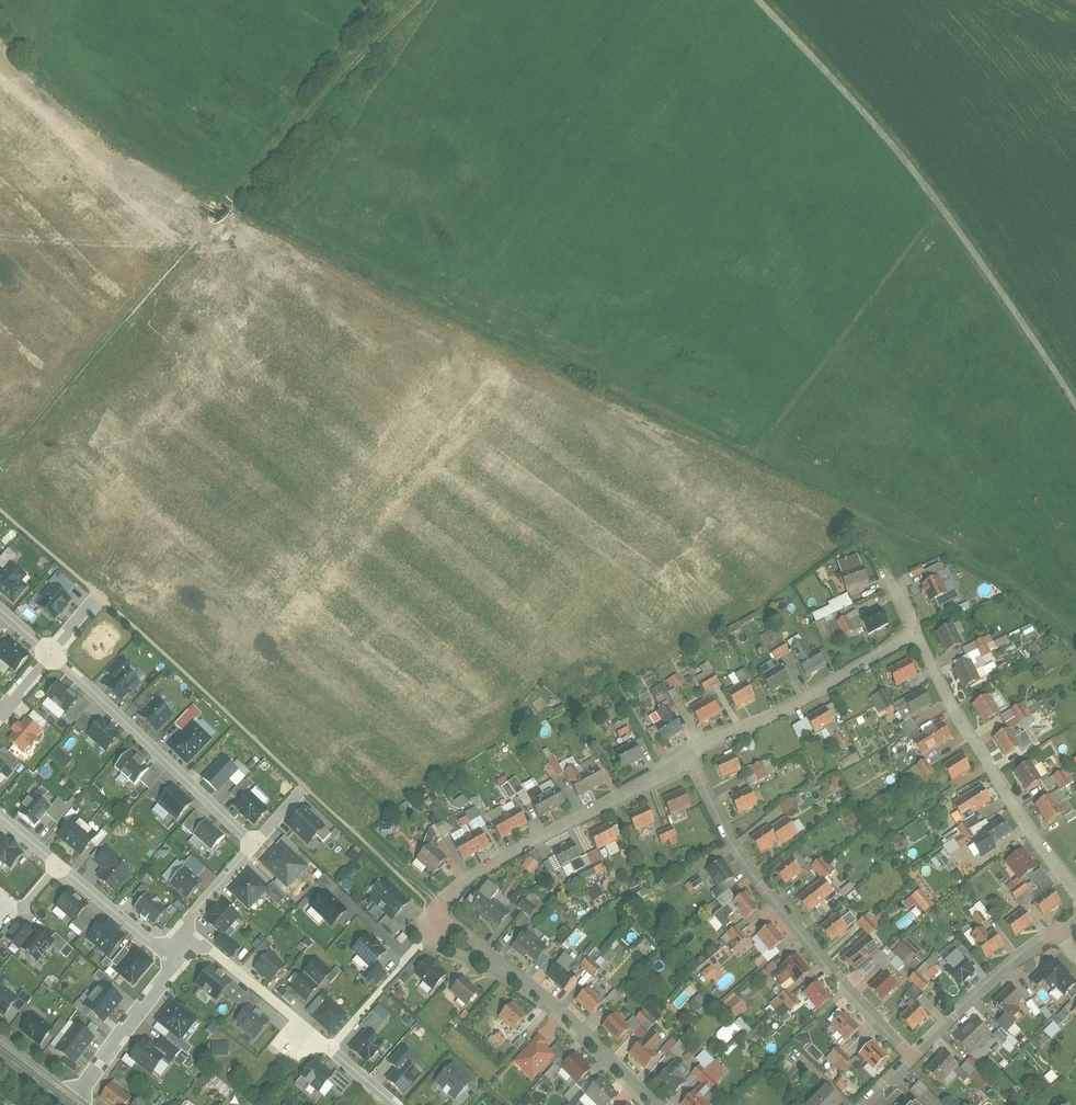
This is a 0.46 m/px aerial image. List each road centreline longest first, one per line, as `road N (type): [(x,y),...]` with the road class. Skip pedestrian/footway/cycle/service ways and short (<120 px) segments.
road 1 (track): [(406,0),(156,268),(0,459)]
road 2 (track): [(442,905),(0,497)]
road 3 (residential): [(657,1104),(552,1003),(443,930),(440,914),(470,878),(690,754)]
road 4 (unclassified): [(761,0),(938,201),(1075,398)]
road 5 (residential): [(690,754),(756,874),(915,1057)]
road 6 (residential): [(916,631),(954,706),(1075,890)]
road 7 (residential): [(52,653),(252,846)]
road 8 (residential): [(690,754),(916,631)]
road 9 (residential): [(1057,932),(915,1057)]
road 10 (residential): [(175,962),(68,1104)]
road 11 (residential): [(59,863),(175,962)]
road 12 (residential): [(252,846),(186,930),(175,962)]
road 13 (residential): [(398,1104),(324,1044),(299,1035)]

